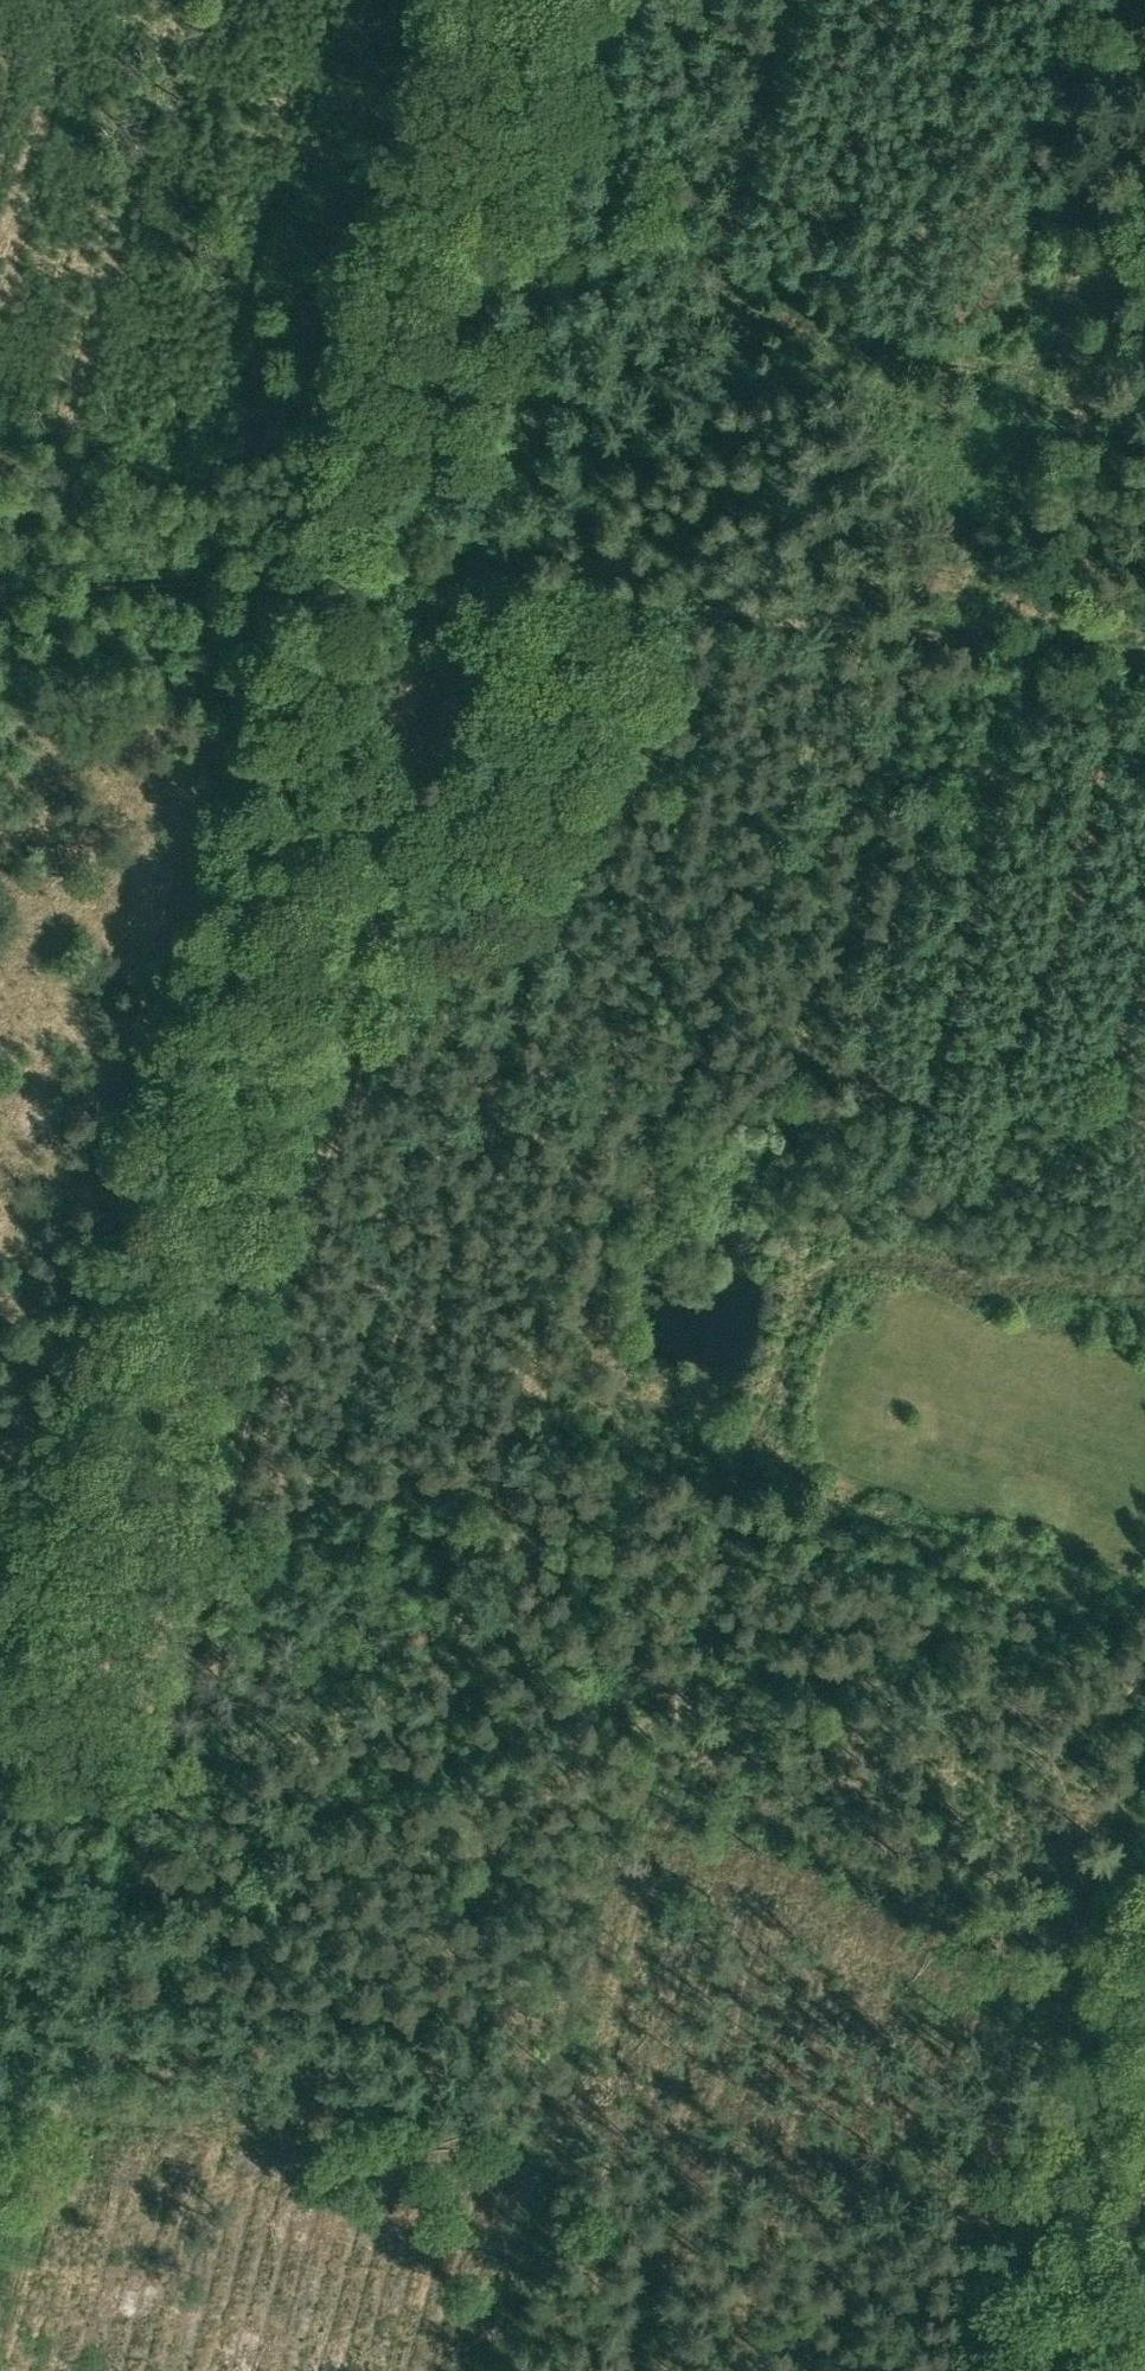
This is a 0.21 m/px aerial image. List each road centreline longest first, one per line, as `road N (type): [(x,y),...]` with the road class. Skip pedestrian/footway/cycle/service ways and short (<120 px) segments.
road 1 (track): [(615,0),(112,1897),(484,1730),(705,1673),(940,1694),(1137,1745),(1144,1711)]
road 2 (track): [(1144,667),(527,591),(458,592)]
road 3 (track): [(961,647),(1134,0)]
road 4 (track): [(1033,376),(847,340)]

